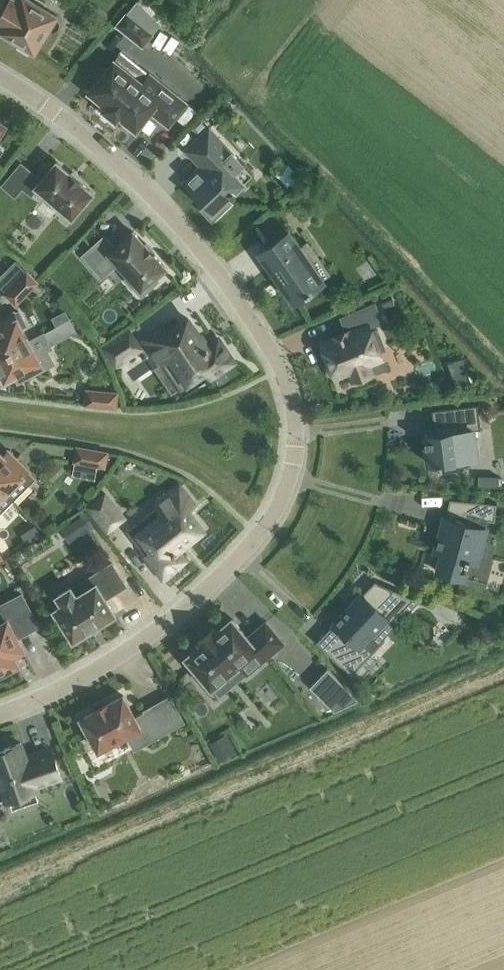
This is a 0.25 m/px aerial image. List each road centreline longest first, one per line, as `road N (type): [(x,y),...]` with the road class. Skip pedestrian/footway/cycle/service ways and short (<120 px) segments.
road 1 (residential): [(0,713),(87,677),(257,544),(284,490),(296,432),(276,364),(208,261),(74,133),(0,83)]

